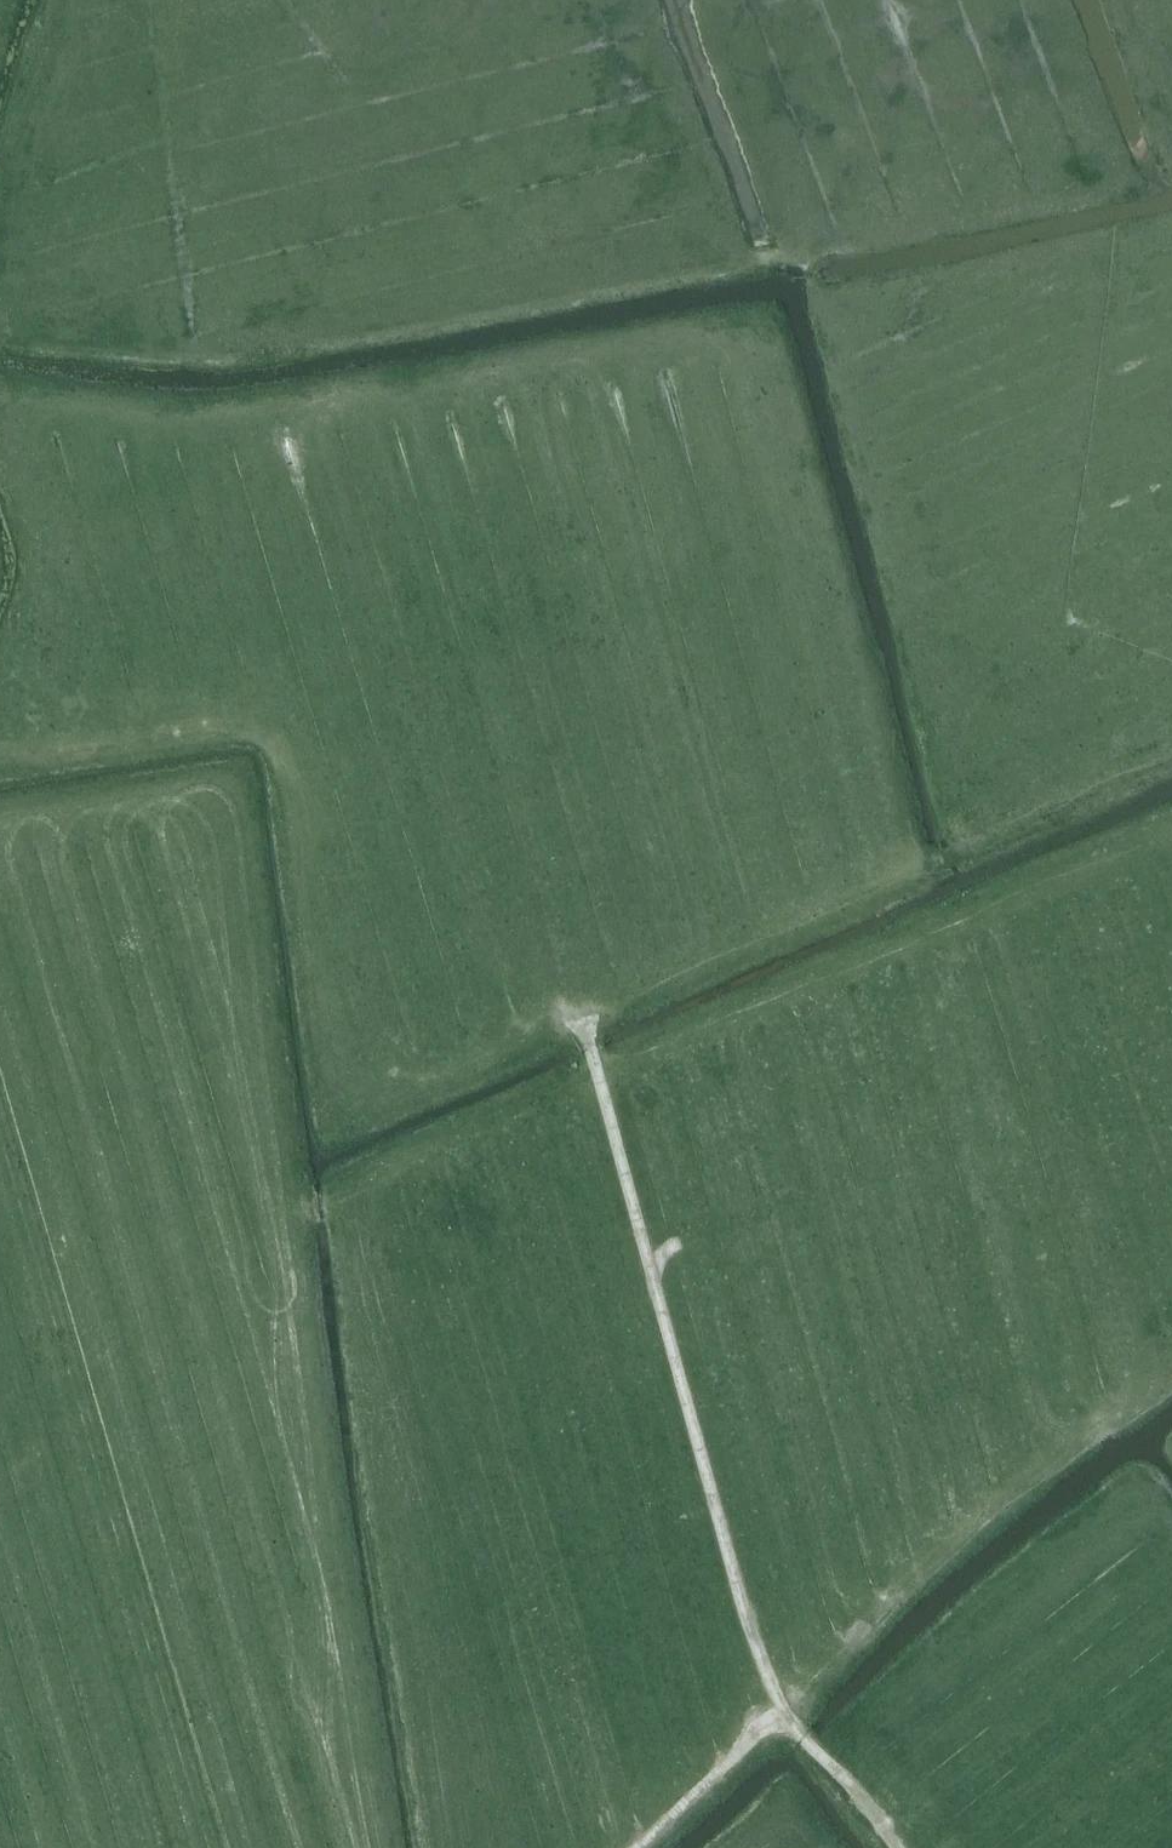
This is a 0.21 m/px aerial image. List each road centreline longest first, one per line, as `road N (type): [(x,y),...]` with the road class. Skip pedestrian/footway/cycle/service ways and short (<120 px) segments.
road 1 (track): [(898,1847),(788,1717),(763,1665),(584,1026)]
road 2 (track): [(788,1717),(634,1847)]

